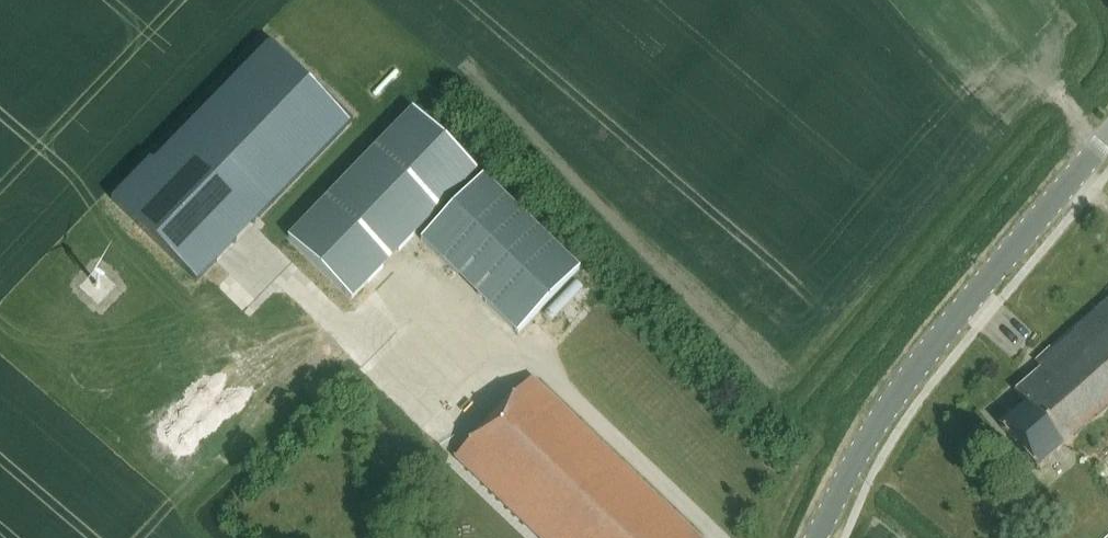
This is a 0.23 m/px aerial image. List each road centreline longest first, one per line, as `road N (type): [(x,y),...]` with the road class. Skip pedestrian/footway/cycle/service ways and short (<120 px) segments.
road 1 (tertiary): [(819,537),(903,386),(1107,141)]

